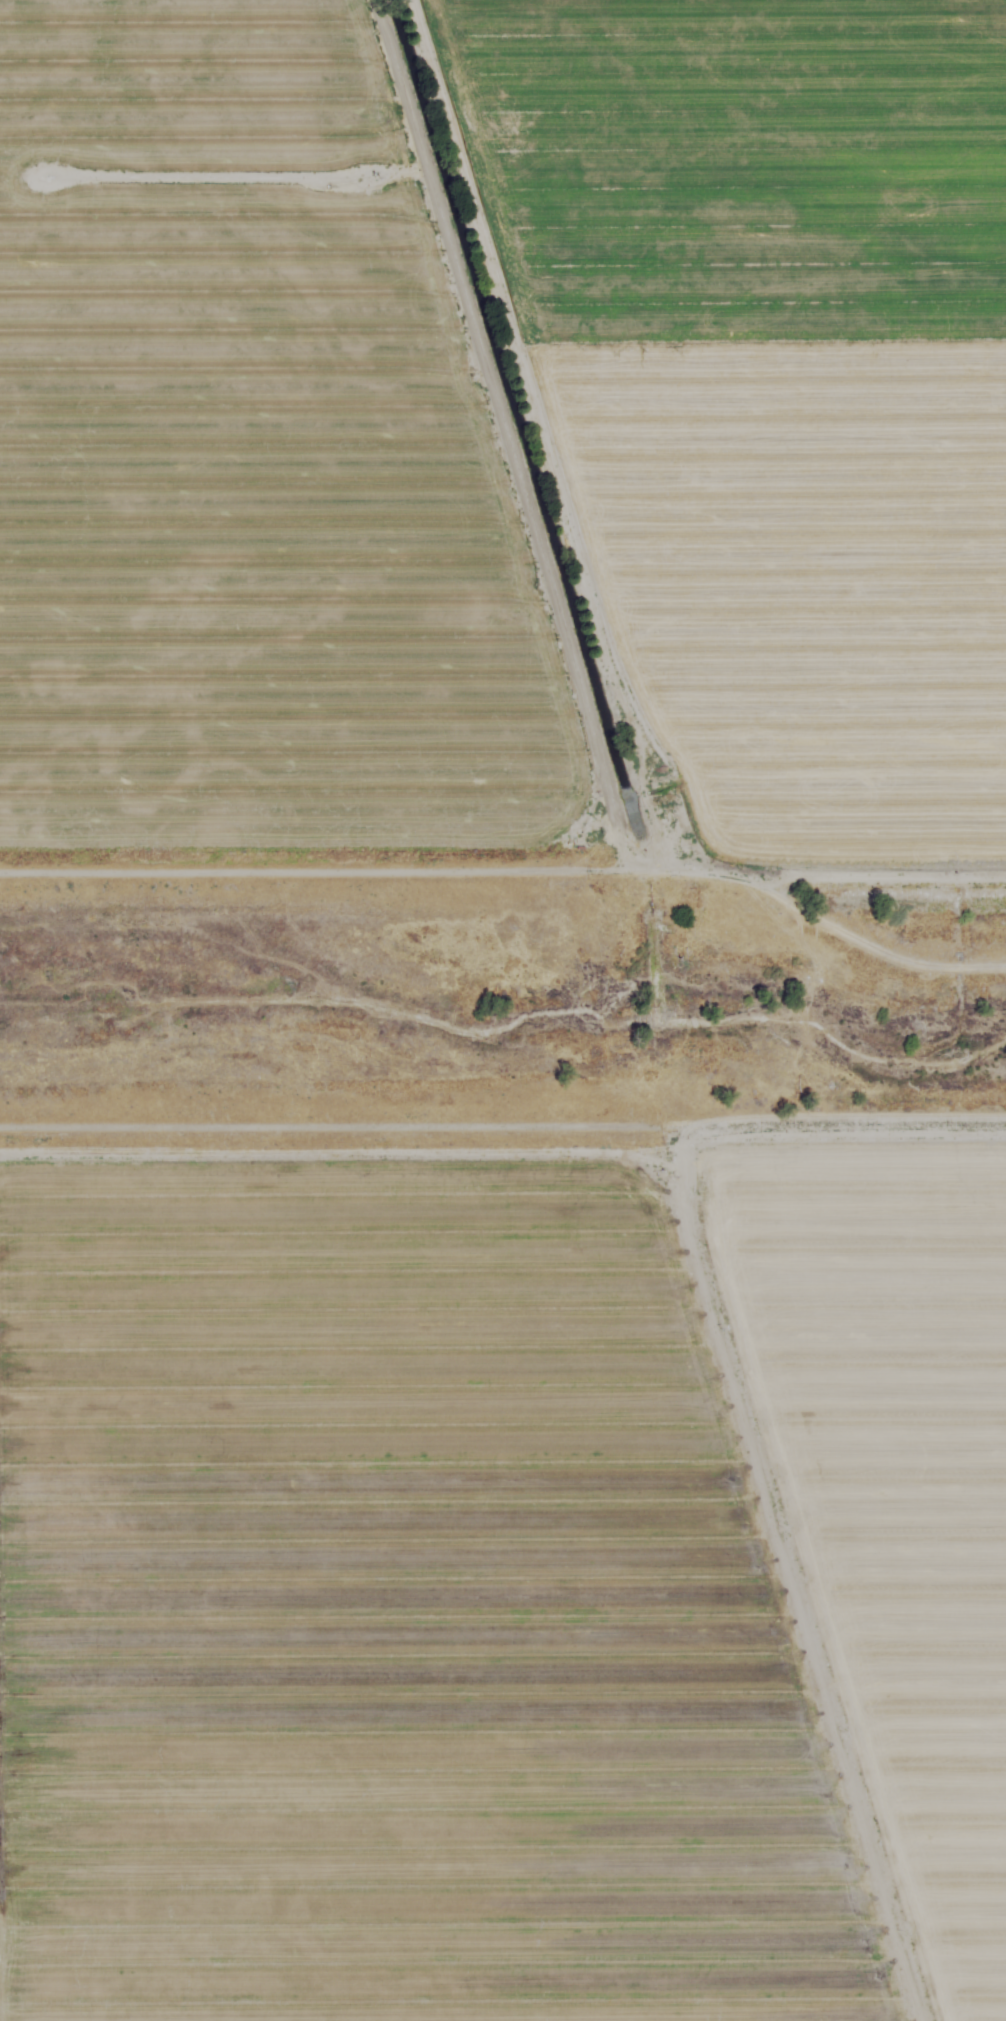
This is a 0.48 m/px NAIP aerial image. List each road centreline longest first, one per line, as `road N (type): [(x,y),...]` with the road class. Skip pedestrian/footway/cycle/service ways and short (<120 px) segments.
road 1 (residential): [(670,1170),(0,1158)]
road 2 (residential): [(777,1186),(1005,1183)]

